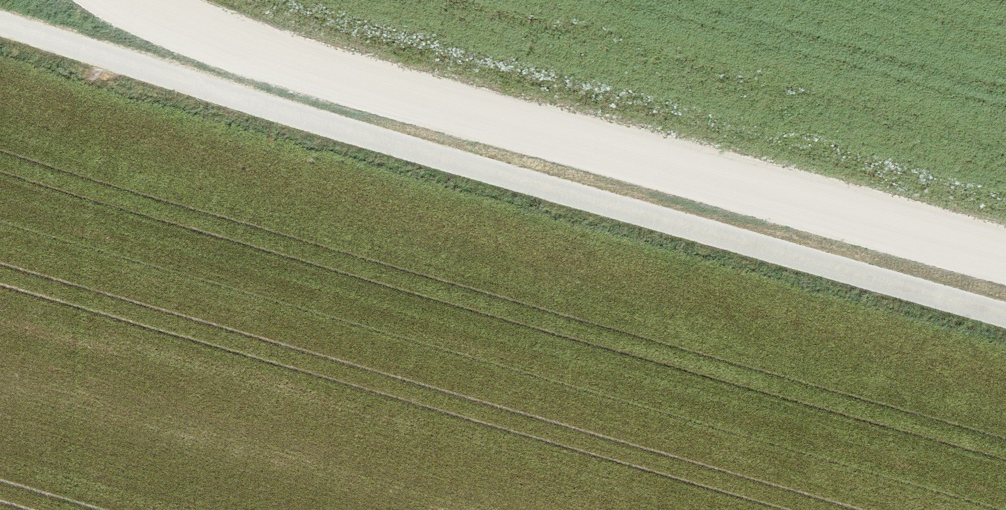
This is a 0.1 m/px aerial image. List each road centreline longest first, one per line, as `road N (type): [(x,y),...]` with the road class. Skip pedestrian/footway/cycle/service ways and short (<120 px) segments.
road 1 (track): [(5,0),(1005,295)]

